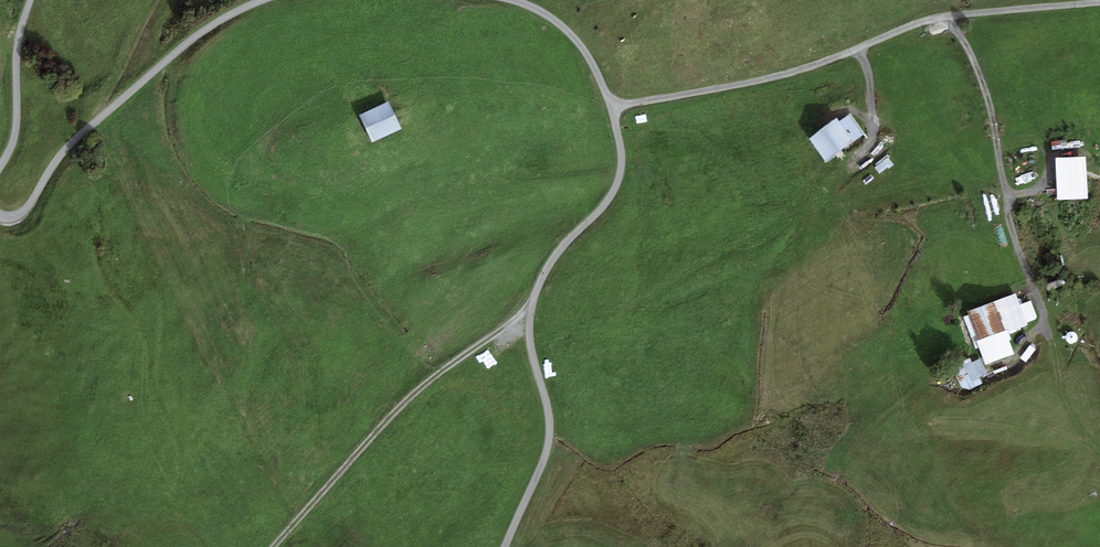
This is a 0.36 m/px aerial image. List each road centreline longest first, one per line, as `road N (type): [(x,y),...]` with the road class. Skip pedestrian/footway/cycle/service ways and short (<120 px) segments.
road 1 (track): [(1091,0),(969,10),(803,69),(613,106)]
road 2 (track): [(532,309),(399,408),(275,546)]
road 3 (track): [(0,214),(29,206),(69,145),(191,40),(262,0)]
road 4 (track): [(505,546),(550,432),(532,309)]
road 5 (track): [(532,309),(553,260),(618,184),(613,106)]
road 6 (track): [(31,0),(18,40),(16,133),(0,166)]
road 7 (track): [(513,0),(575,39),(613,106)]

